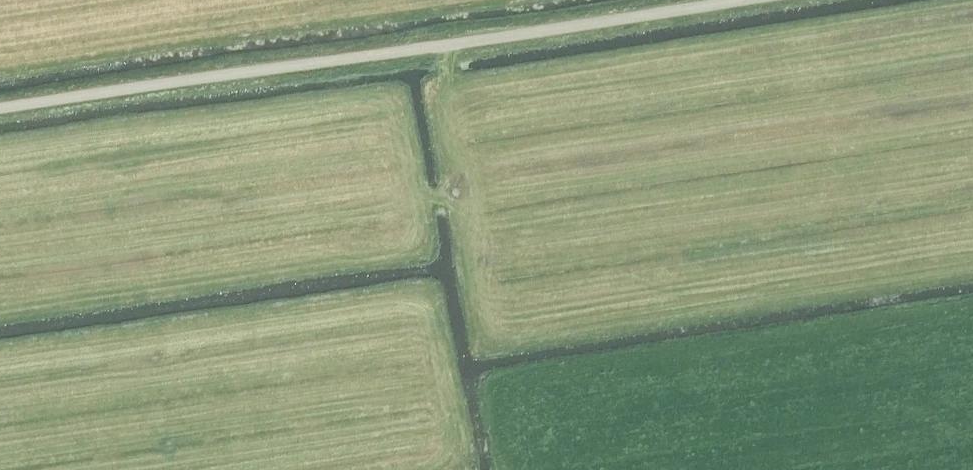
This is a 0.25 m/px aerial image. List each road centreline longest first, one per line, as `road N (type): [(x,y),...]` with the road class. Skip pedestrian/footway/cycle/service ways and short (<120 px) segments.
road 1 (unclassified): [(0,108),(747,0)]

